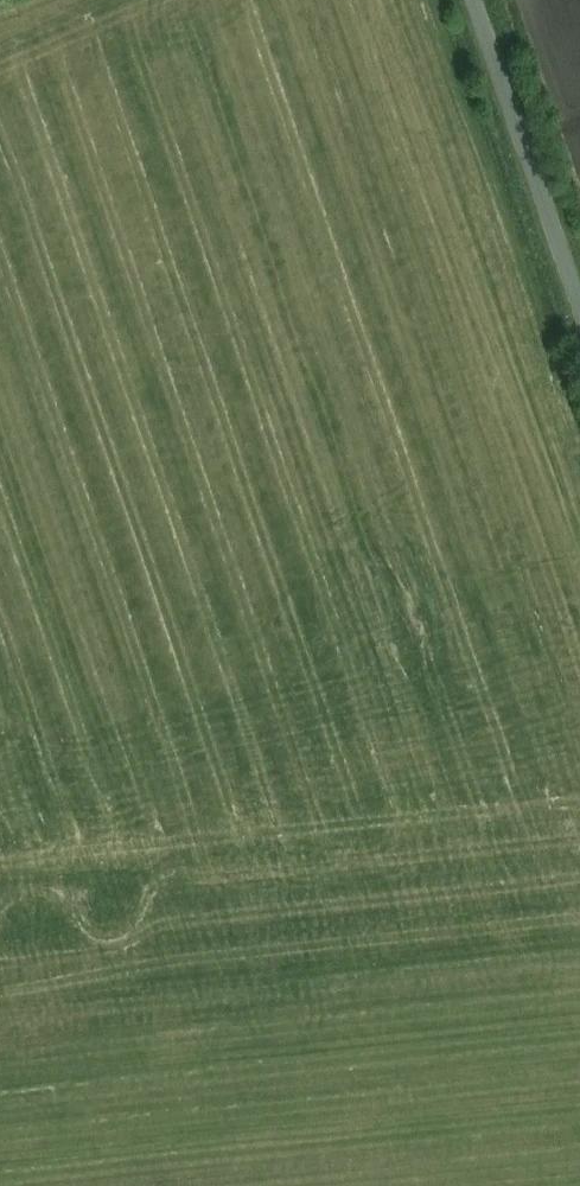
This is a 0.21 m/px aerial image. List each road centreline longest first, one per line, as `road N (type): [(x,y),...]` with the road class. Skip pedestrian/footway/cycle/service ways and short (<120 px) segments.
road 1 (unclassified): [(474,0),(579,303)]

